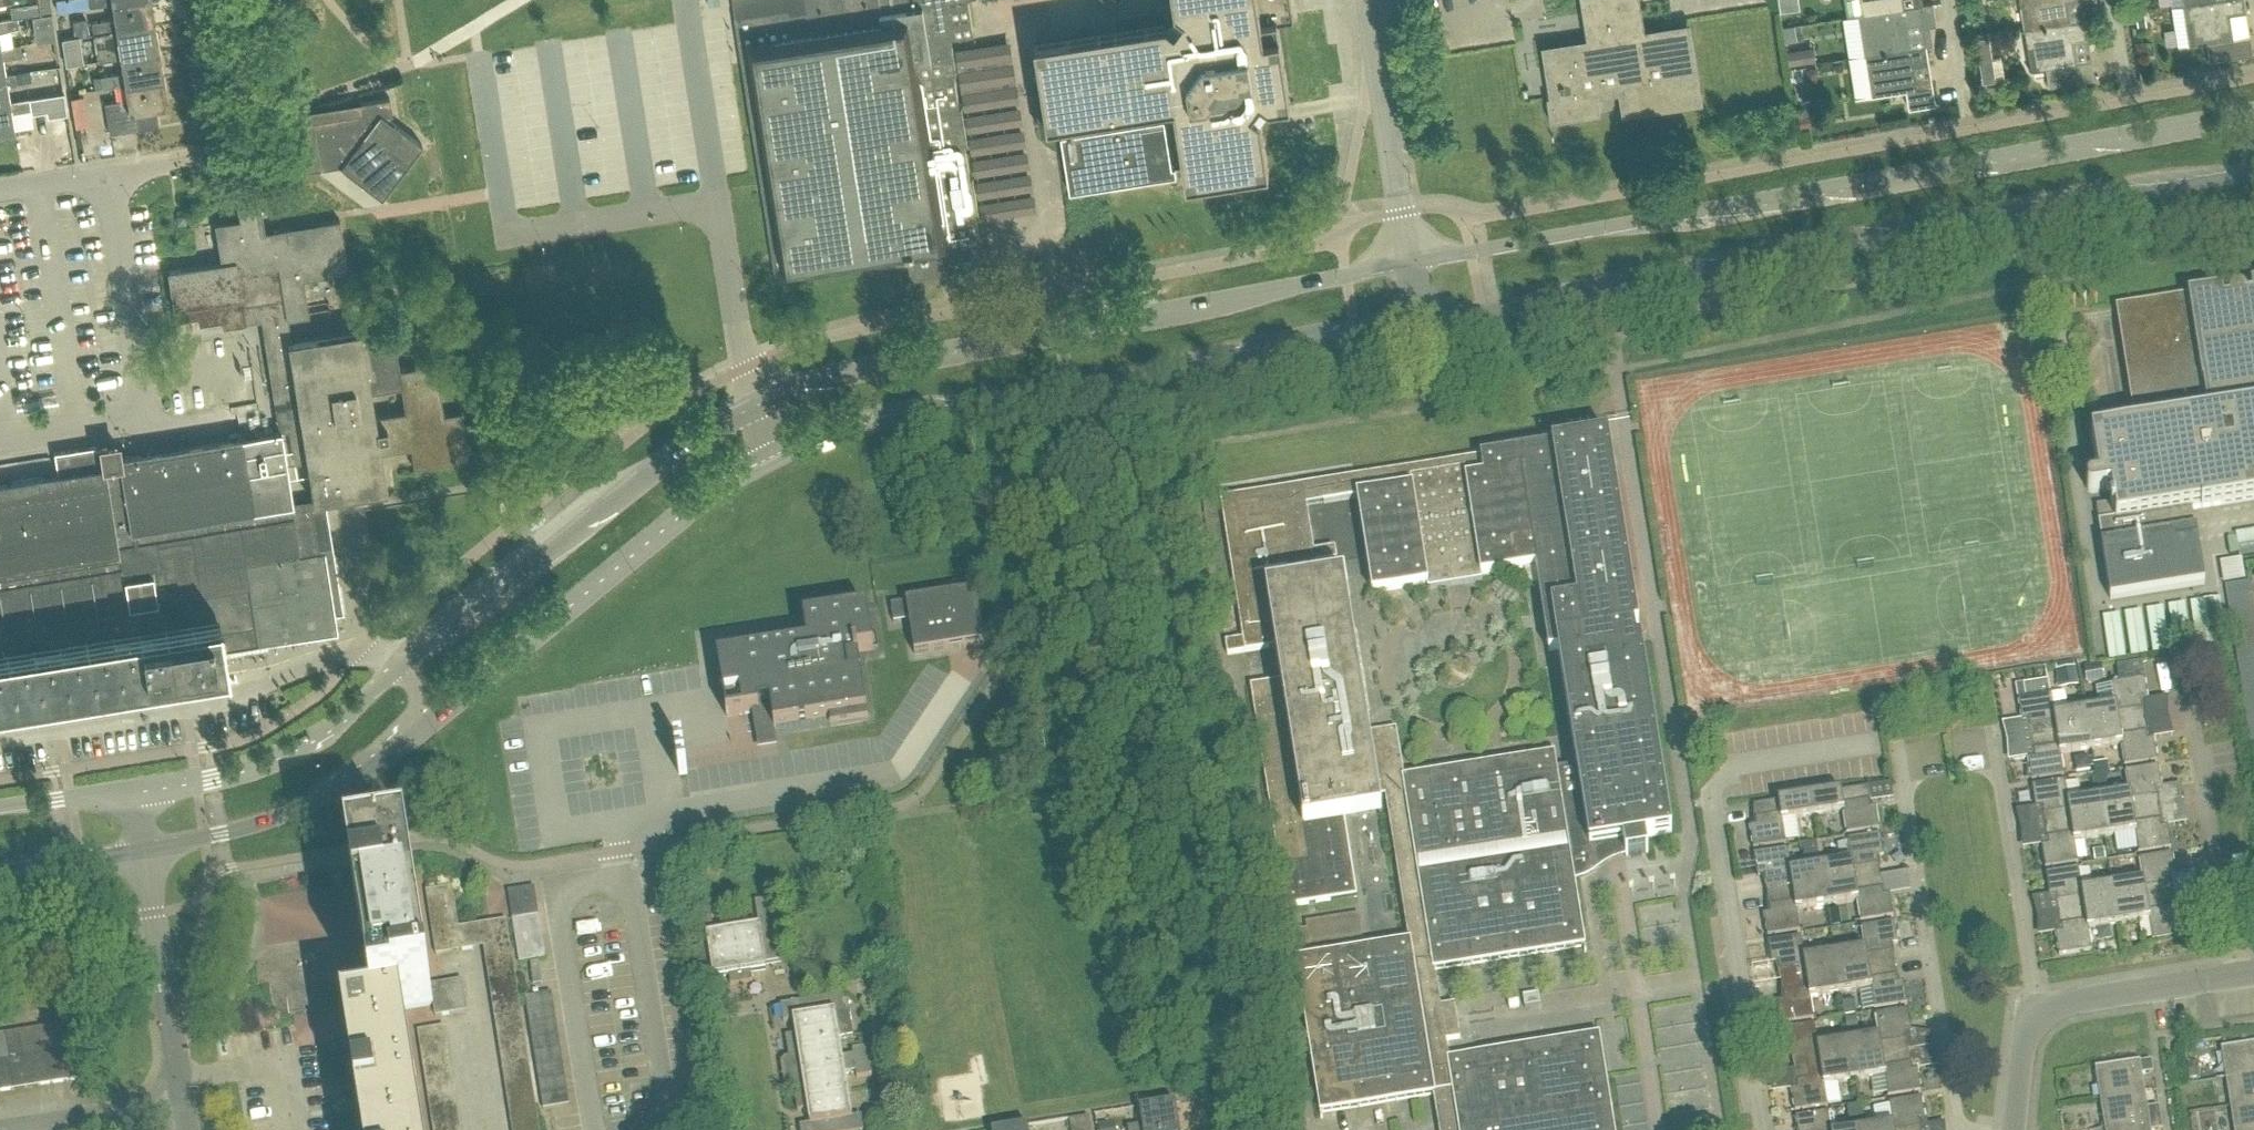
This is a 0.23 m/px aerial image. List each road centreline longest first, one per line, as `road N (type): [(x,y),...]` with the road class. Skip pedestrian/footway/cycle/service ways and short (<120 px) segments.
road 1 (tertiary): [(140,850),(279,818),(361,777),(733,477),(804,441),(1420,321)]
road 2 (tertiary): [(1410,262),(872,369),(792,394),(719,425),(637,481),(304,741),(211,773),(131,786)]
road 3 (tertiary): [(2253,121),(1410,262)]
road 4 (tertiary): [(1420,321),(2253,162)]
road 5 (residential): [(596,1129),(560,896),(630,884),(669,1129)]
road 6 (residential): [(1761,1129),(1712,791),(1729,767),(1876,742)]
road 7 (residential): [(109,173),(139,374),(135,403),(122,419),(0,439)]
road 8 (residential): [(1953,1129),(1900,757)]
road 9 (residential): [(2240,977),(2191,698)]
road 10 (residential): [(2040,1011),(1996,744)]
road 11 (unclassified): [(1410,262),(1369,0)]
road 12 (unclassified): [(182,1103),(140,850)]
road 13 (unclassified): [(2040,1011),(2240,977)]
road 14 (residential): [(14,1129),(182,1103)]
road 15 (tertiary): [(0,872),(140,850)]
road 16 (tertiary): [(131,786),(0,806)]
road 17 (unclassified): [(2015,1129),(2028,1031),(2040,1011)]

